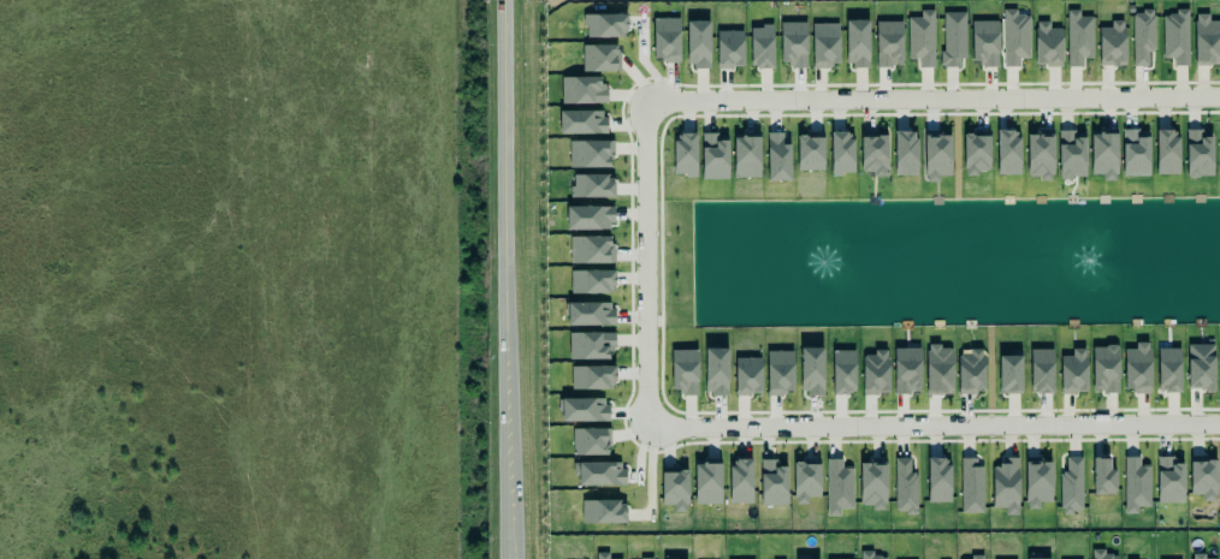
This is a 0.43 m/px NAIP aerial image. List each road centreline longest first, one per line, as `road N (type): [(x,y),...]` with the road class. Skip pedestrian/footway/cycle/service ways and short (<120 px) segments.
road 1 (residential): [(1219,97),(639,107),(638,424)]
road 2 (residential): [(638,424),(1219,429)]
road 3 (secondary): [(506,558),(504,0)]

